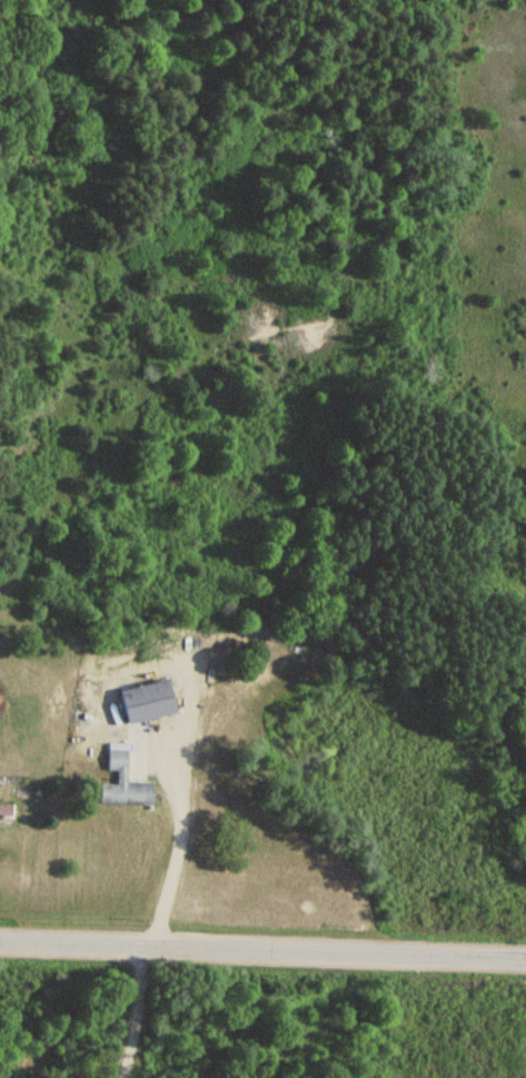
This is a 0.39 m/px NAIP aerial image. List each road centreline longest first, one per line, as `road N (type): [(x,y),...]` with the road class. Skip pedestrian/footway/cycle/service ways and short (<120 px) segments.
road 1 (tertiary): [(525,961),(0,943)]

